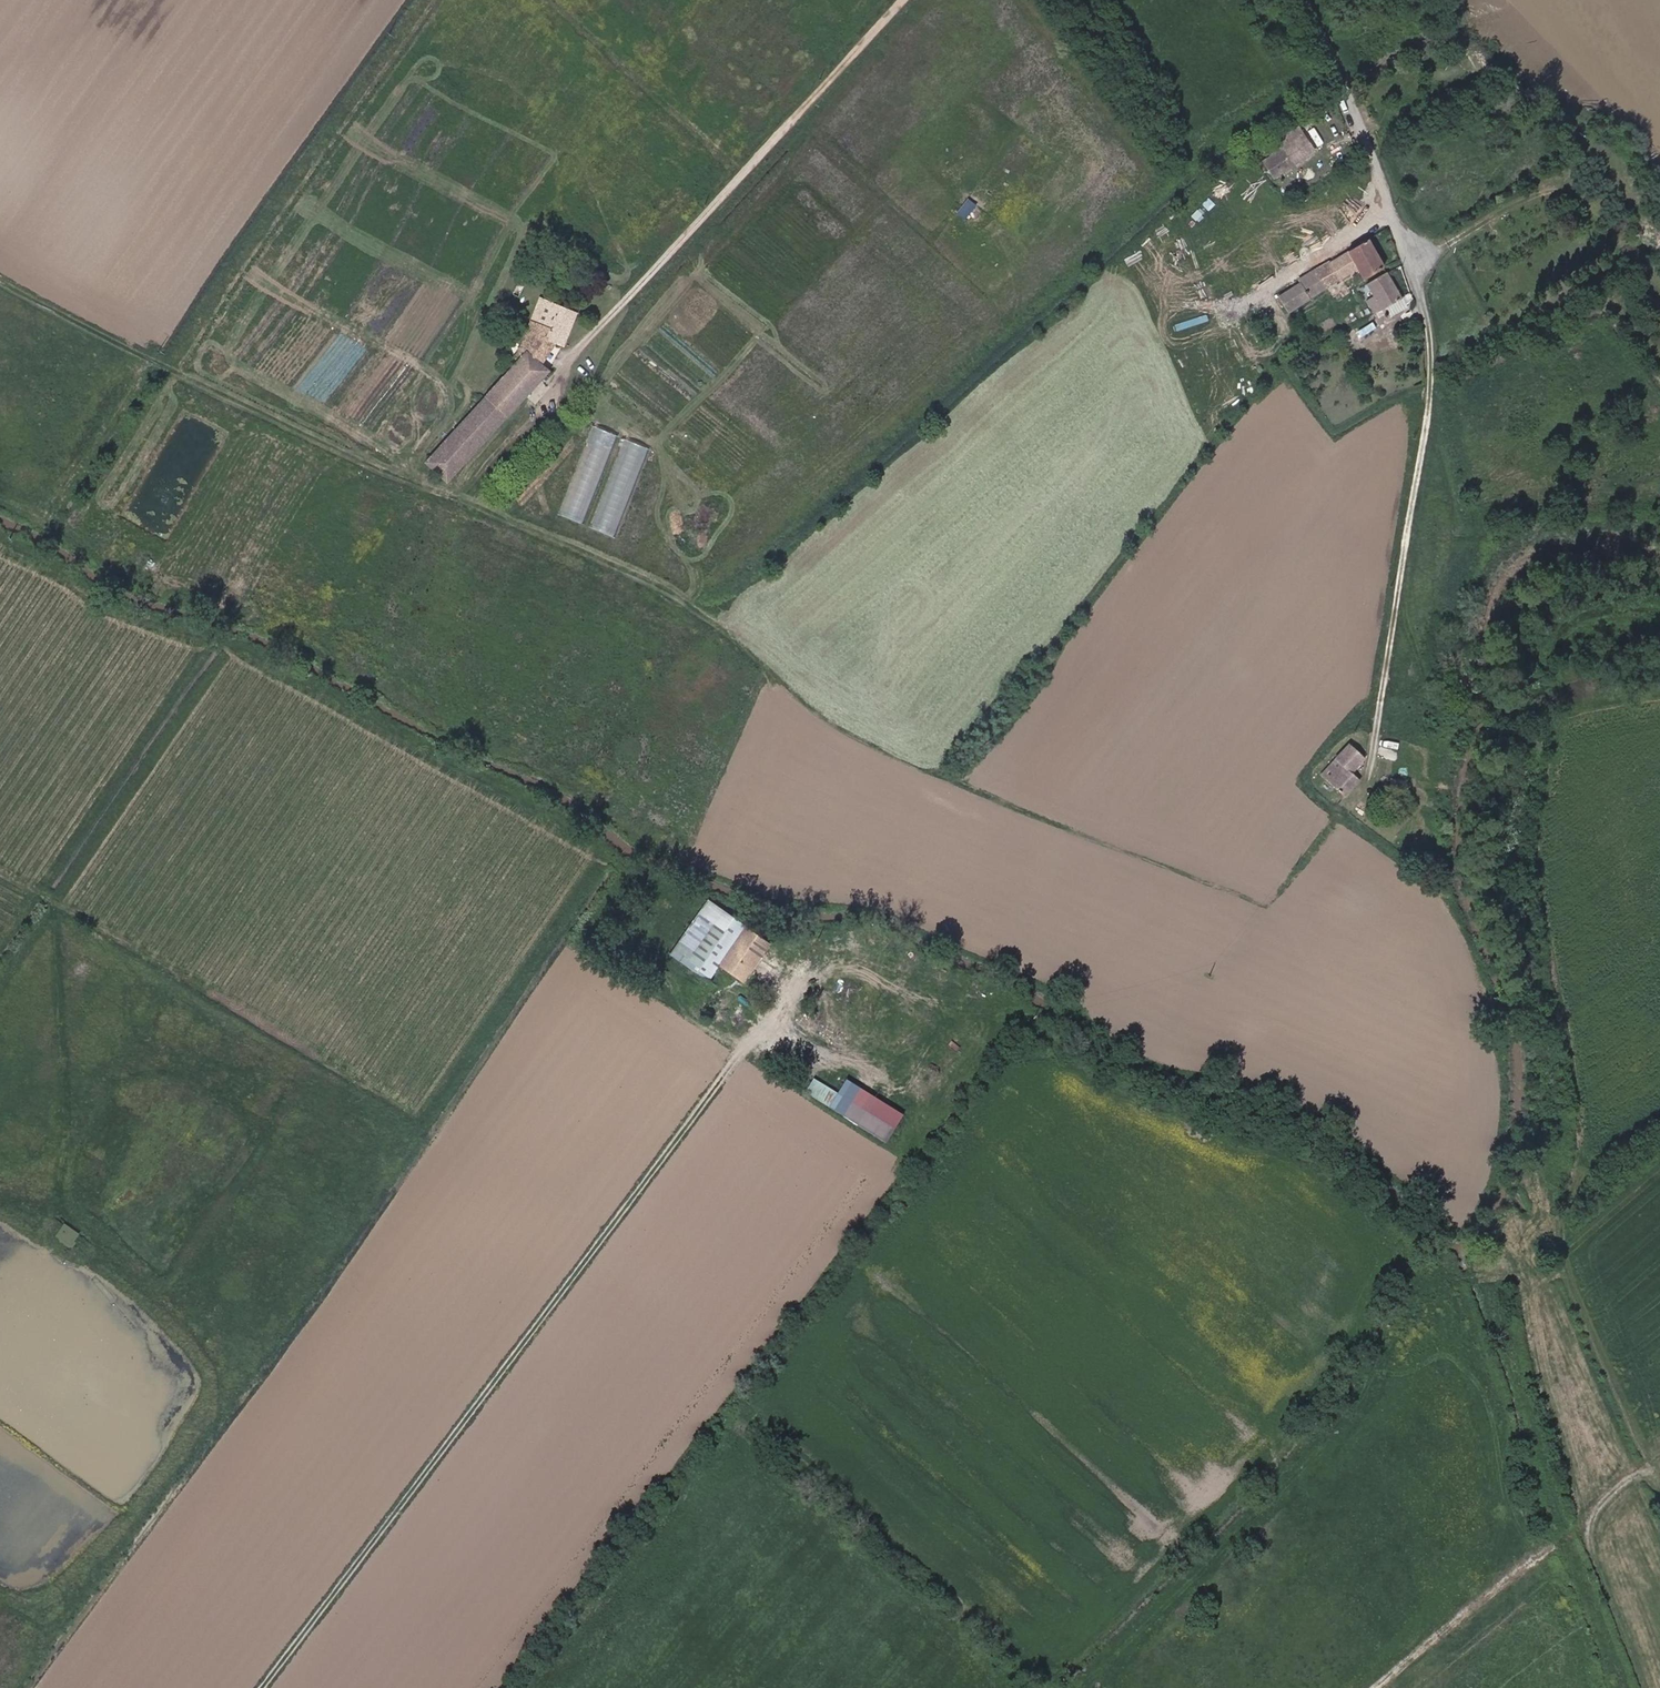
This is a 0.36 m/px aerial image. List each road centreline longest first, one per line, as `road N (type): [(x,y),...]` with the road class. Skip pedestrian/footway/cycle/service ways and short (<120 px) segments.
road 1 (unclassified): [(902,0),(574,347),(546,406)]
road 2 (track): [(1424,309),(1433,386),(1379,760),(1358,805),(1340,802)]
road 3 (track): [(422,1125),(0,869)]
road 4 (unclassified): [(1301,0),(1359,117),(1424,309)]

